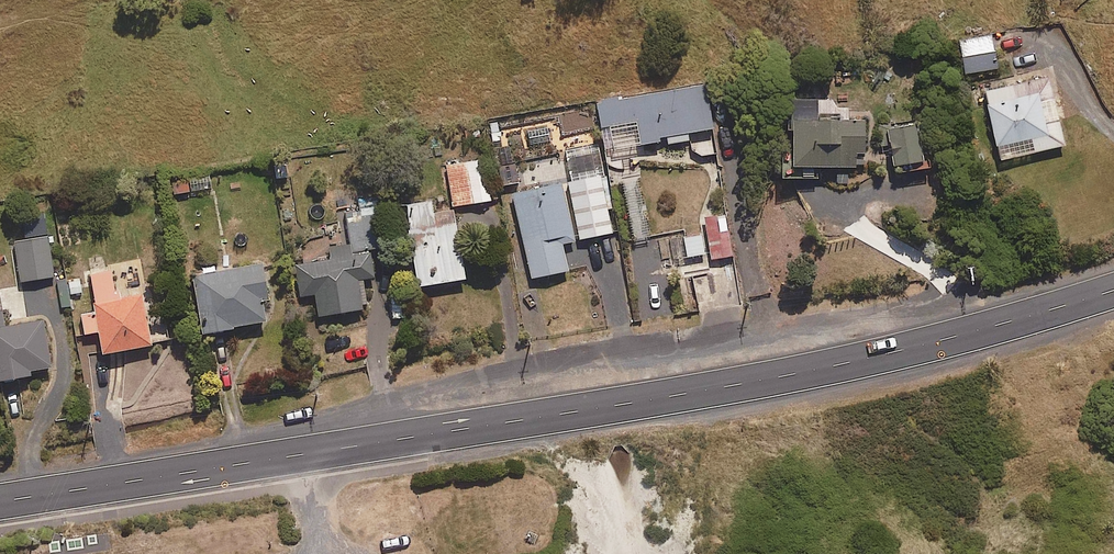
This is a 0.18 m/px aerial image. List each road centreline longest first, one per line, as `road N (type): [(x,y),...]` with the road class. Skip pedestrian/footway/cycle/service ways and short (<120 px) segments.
road 1 (secondary): [(1113,291),(892,353),(681,394),(0,501)]

